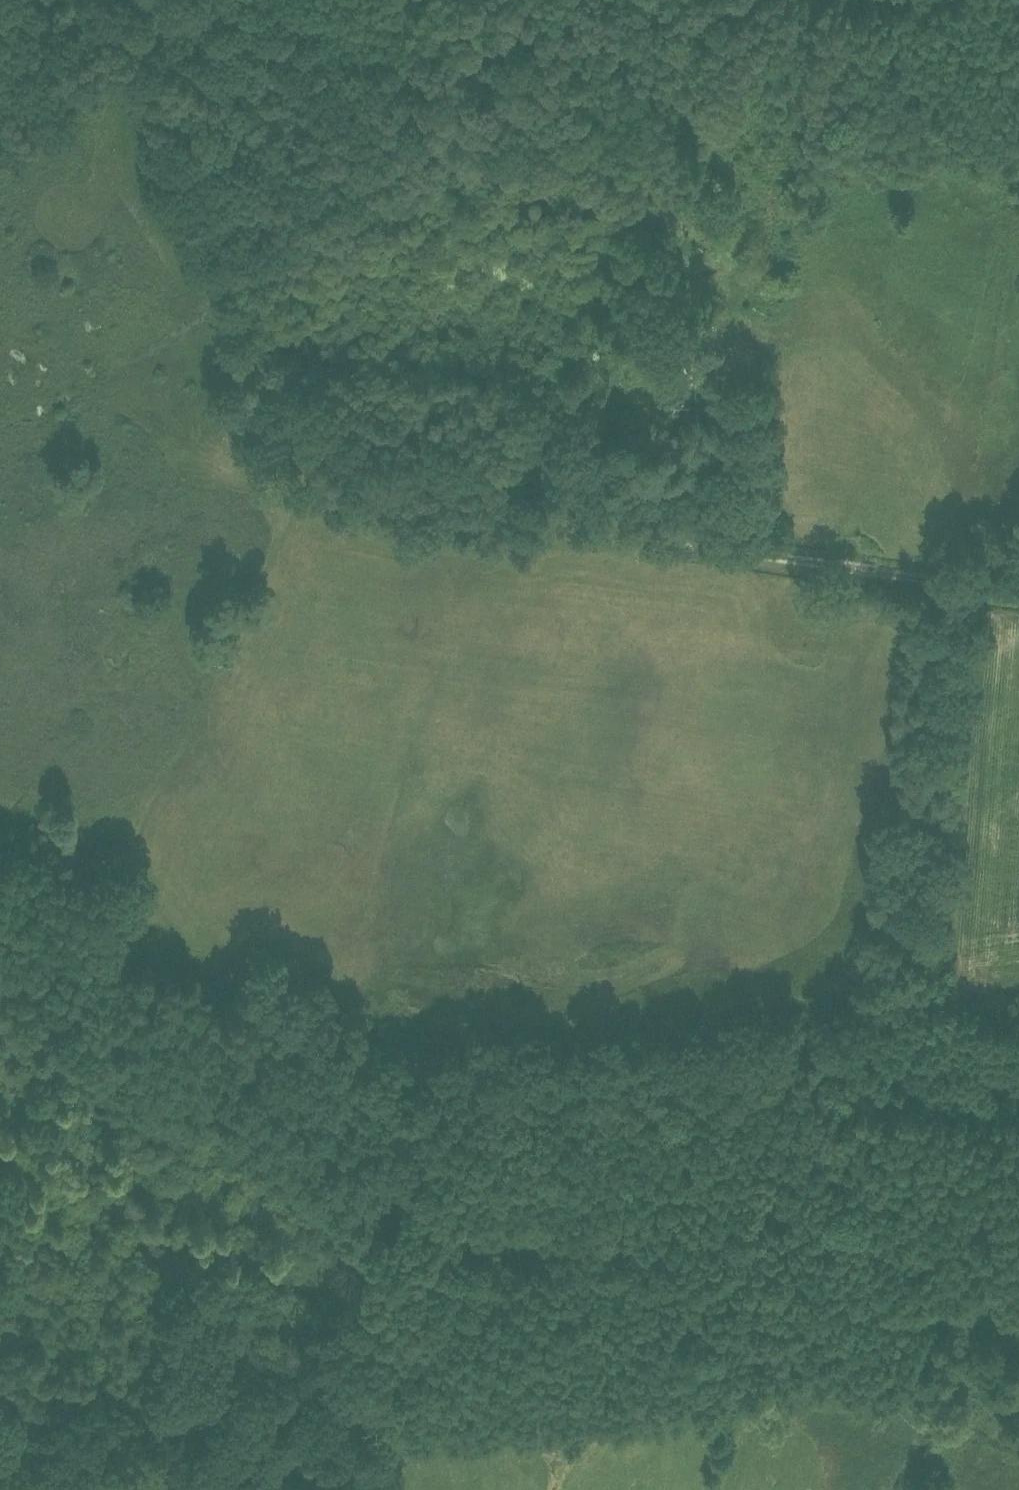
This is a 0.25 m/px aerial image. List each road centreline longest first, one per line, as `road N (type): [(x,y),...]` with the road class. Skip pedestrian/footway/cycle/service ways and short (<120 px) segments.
road 1 (track): [(1018,594),(257,479)]

